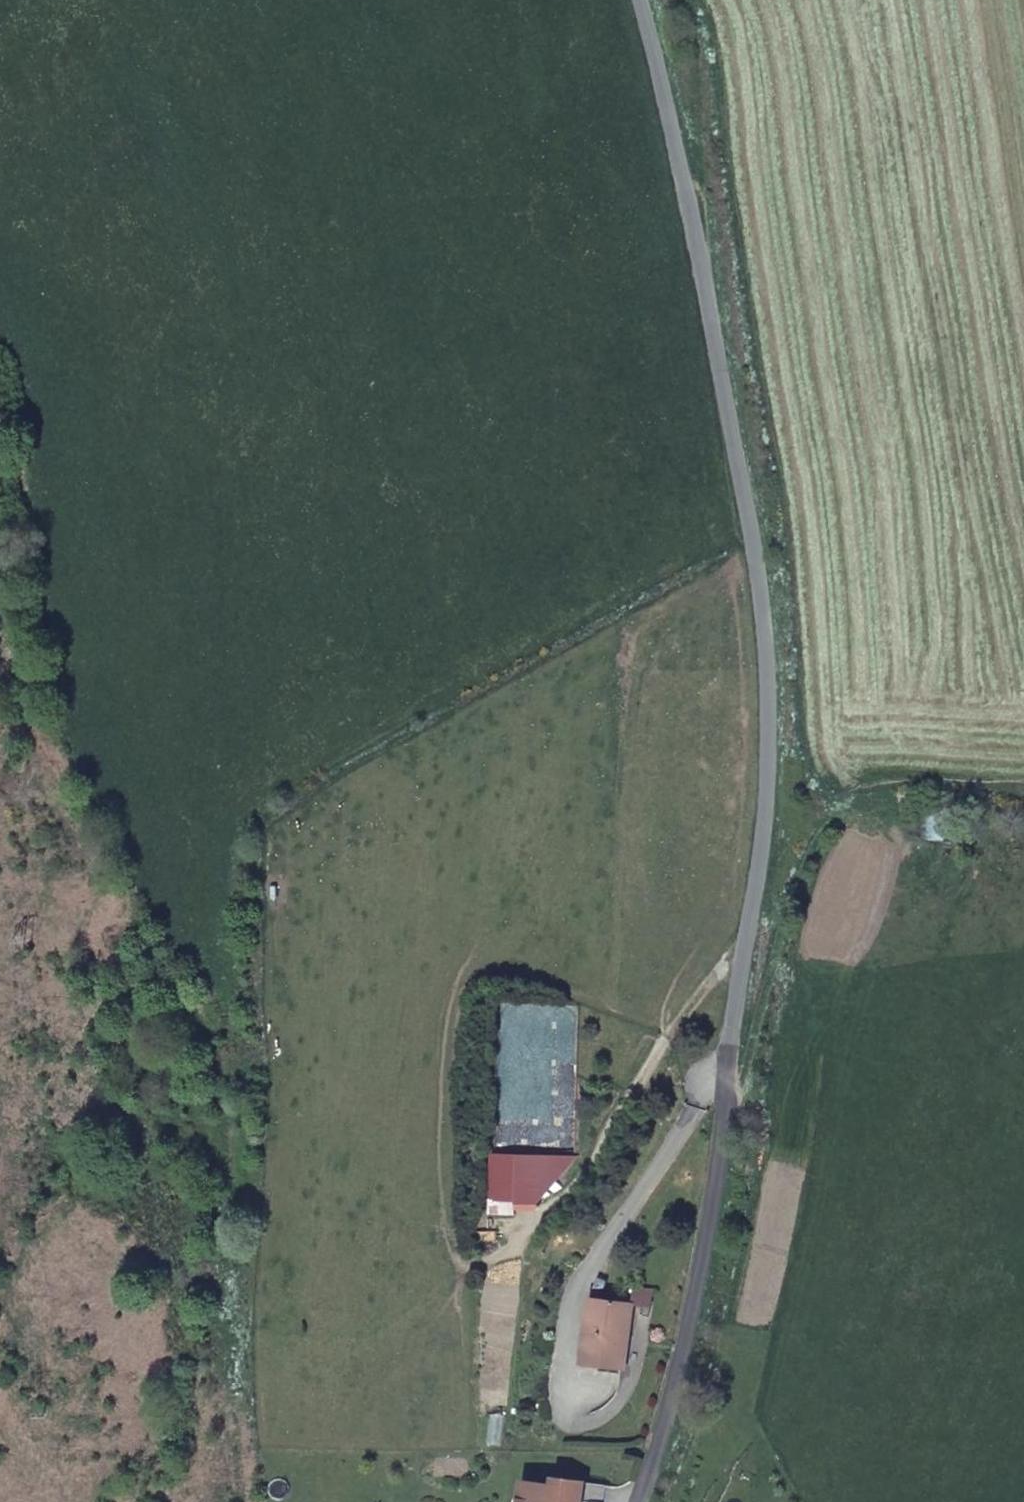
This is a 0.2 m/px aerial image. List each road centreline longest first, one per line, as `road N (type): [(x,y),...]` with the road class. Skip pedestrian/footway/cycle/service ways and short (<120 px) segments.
road 1 (unclassified): [(647,0),(685,128),(685,188),(761,575),(766,786),(723,1091)]
road 2 (residential): [(723,1091),(638,1501)]

